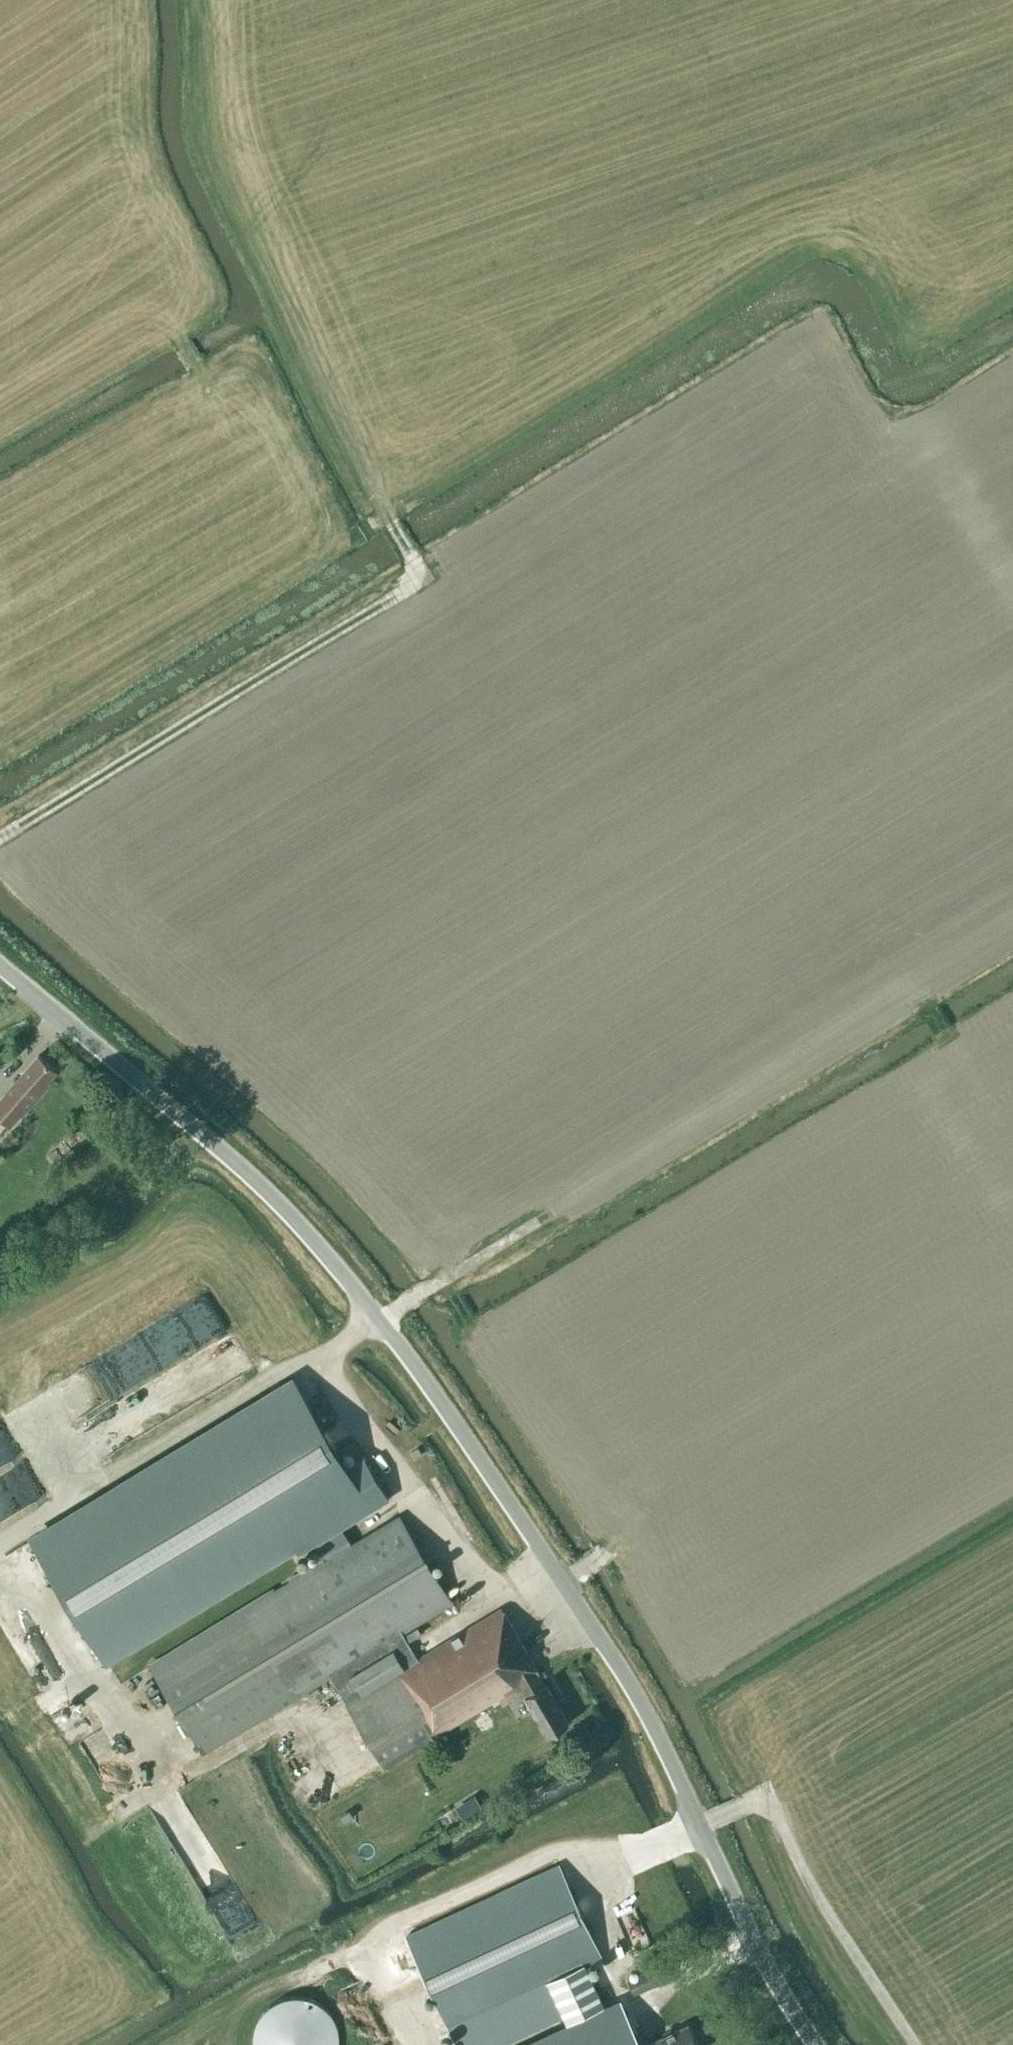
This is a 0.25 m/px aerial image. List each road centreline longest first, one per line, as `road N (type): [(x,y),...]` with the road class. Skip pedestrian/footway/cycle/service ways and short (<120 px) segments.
road 1 (unclassified): [(815,2044),(763,1961),(628,1683),(397,1345),(246,1173),(0,967)]

